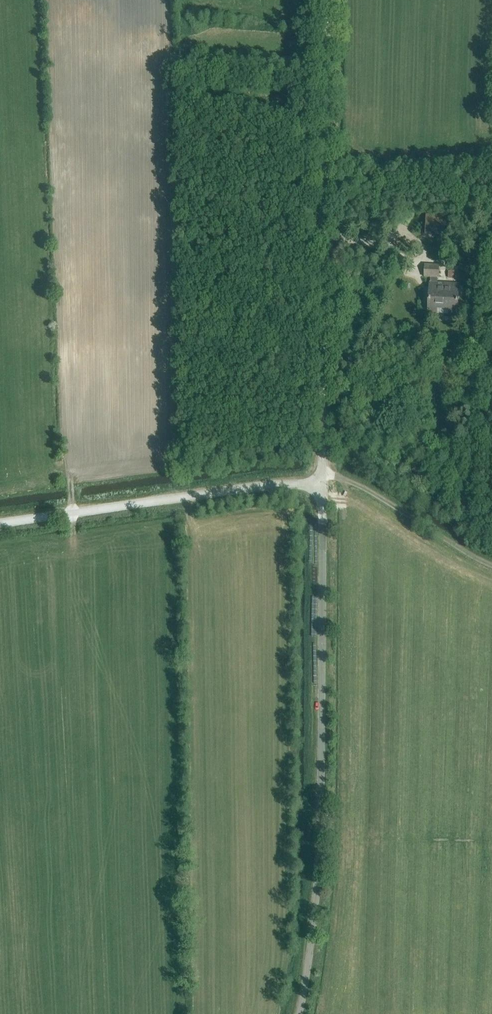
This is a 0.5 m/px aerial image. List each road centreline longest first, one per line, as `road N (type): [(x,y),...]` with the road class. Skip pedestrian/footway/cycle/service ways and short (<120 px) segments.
road 1 (unclassified): [(300,1013),(319,826),(323,485)]
road 2 (unclassified): [(323,485),(323,0)]
road 3 (unclassified): [(0,523),(323,485)]

